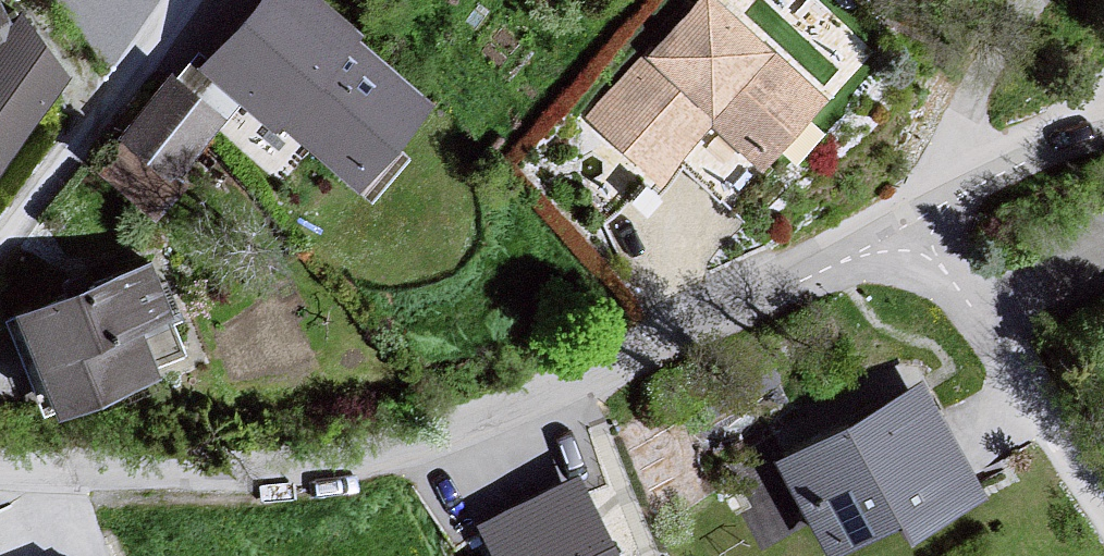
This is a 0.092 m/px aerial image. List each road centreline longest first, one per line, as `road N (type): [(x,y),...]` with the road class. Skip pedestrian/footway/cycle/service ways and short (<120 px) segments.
road 1 (residential): [(0,471),(220,474),(399,450),(564,389),(911,226)]
road 2 (residential): [(911,226),(1048,402),(1103,497)]
road 3 (residential): [(911,226),(956,196),(1103,132)]

